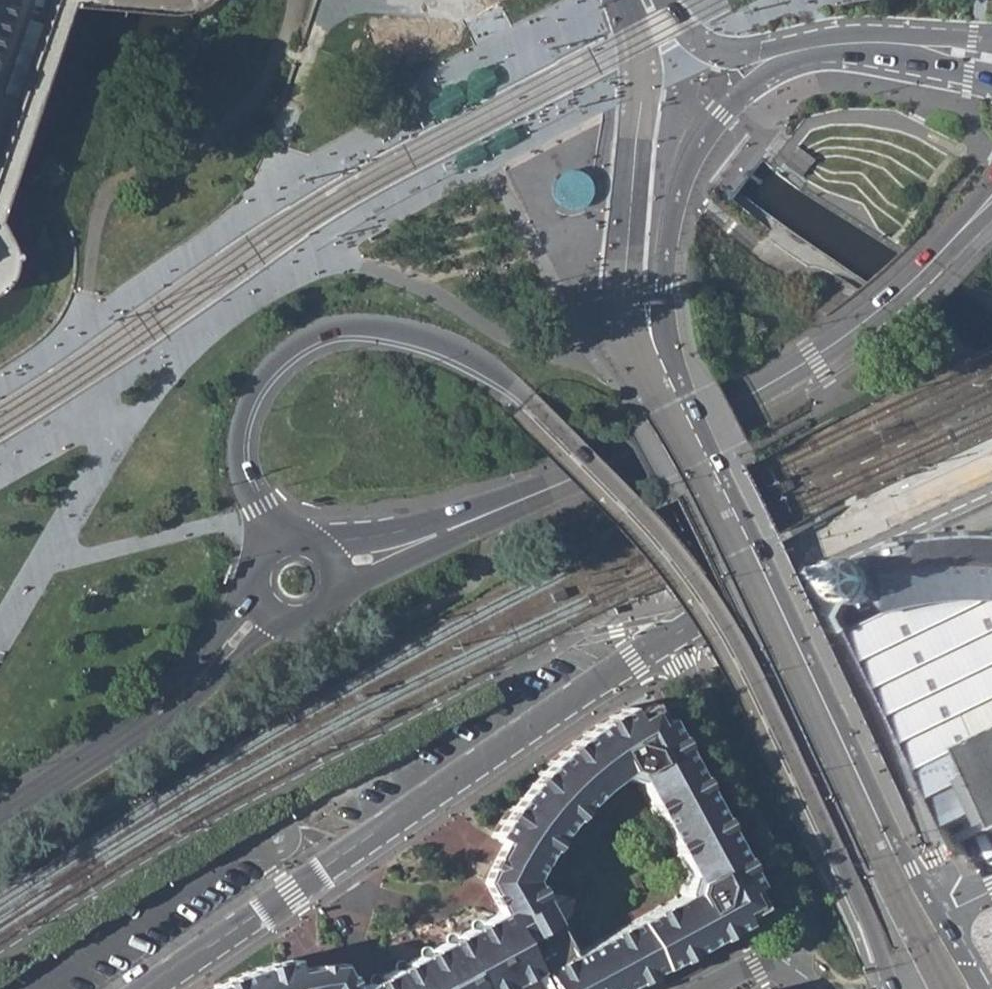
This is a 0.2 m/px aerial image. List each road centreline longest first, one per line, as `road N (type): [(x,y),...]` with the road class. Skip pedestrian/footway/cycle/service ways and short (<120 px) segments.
road 1 (secondary): [(275,537),(242,452),(253,395),(282,358),(325,331),(352,326),(418,334),(481,361),(623,489),(711,596),(853,883),(890,988)]
road 2 (secondary): [(941,914),(716,463),(673,353),(667,285),(682,191),(703,143),(736,102)]
road 3 (secondary): [(991,198),(881,309),(770,385),(628,457),(338,566)]
road 4 (residential): [(671,633),(159,988)]
road 5 (residential): [(941,914),(940,854),(802,560)]
road 6 (residential): [(671,633),(789,846),(803,944),(793,970)]
road 7 (tertiary): [(991,34),(873,26),(709,43),(670,0)]
road 8 (secondary): [(0,818),(176,702),(264,614)]
road 9 (secondary): [(736,102),(784,67),(836,53),(918,57),(991,79)]
road 10 (residential): [(991,475),(802,560)]
road 11 (residential): [(802,560),(671,633)]

